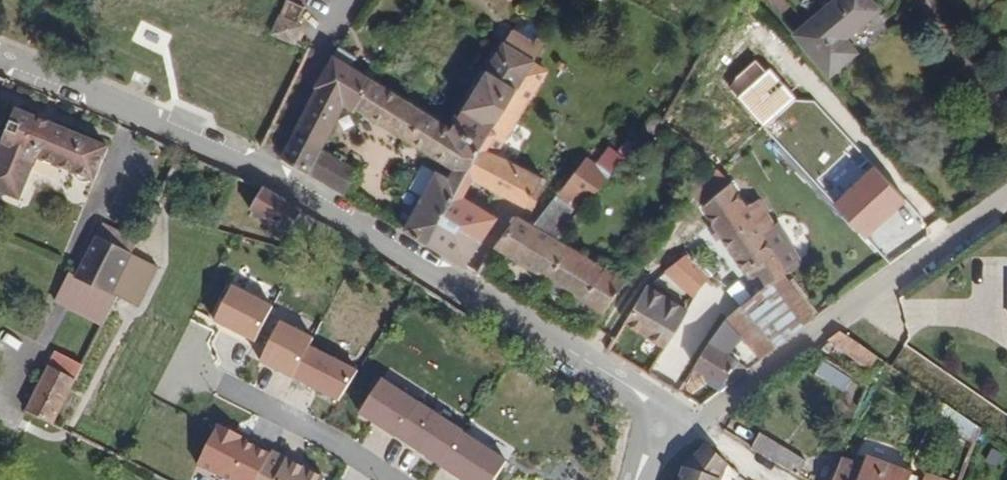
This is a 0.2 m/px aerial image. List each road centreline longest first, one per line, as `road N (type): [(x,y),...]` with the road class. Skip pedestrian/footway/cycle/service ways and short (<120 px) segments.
road 1 (unclassified): [(656,421),(636,392),(332,206),(0,53)]
road 2 (unclassified): [(656,421),(709,422),(1006,192)]
road 3 (residential): [(400,479),(183,364)]

